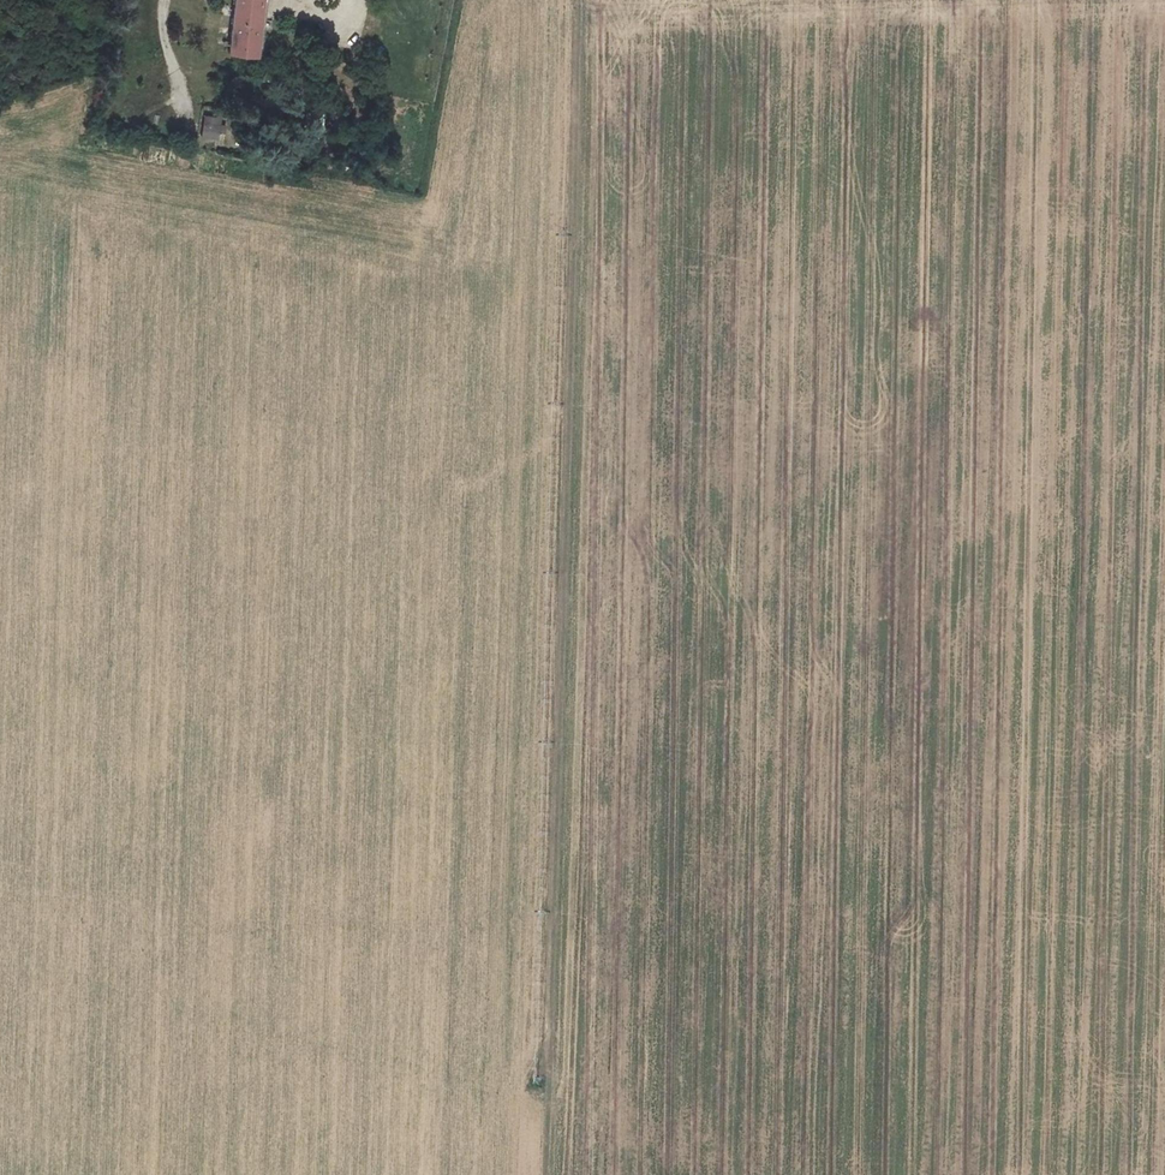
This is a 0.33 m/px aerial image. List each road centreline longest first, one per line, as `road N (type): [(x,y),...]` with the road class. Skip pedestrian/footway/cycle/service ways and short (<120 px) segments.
road 1 (track): [(576,0),(542,1174)]
road 2 (track): [(191,134),(161,25),(166,0)]

